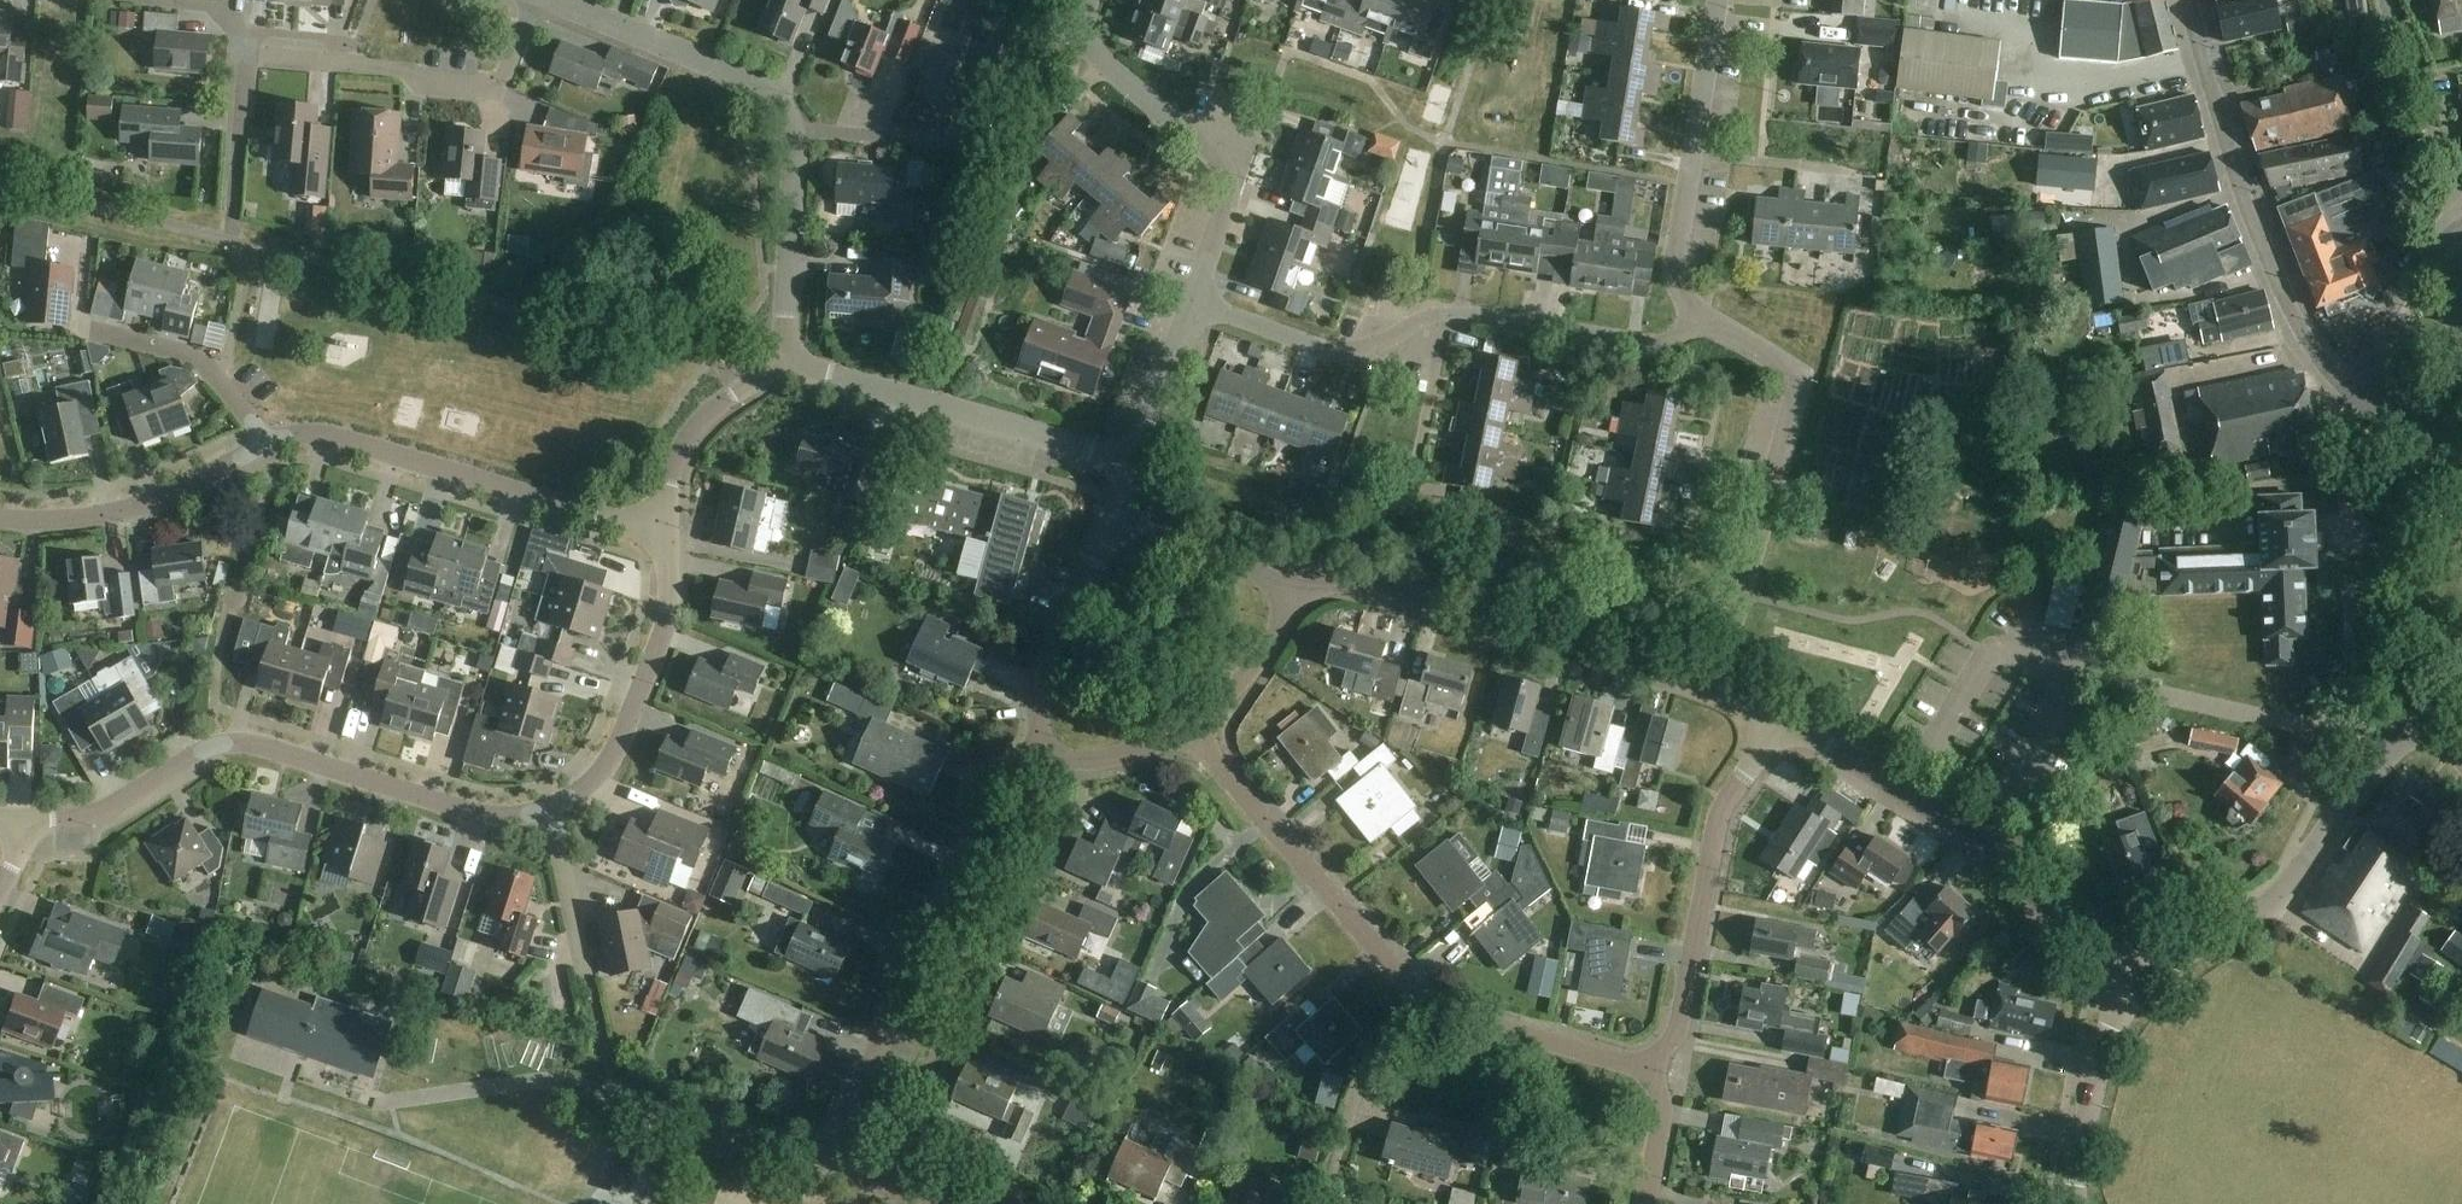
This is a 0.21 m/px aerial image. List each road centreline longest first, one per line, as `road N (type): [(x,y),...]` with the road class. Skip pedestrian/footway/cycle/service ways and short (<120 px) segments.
road 1 (residential): [(1649,1069),(1460,1013),(1421,993),(1191,734)]
road 2 (residential): [(551,814),(492,816),(240,744),(195,755),(94,813),(23,823)]
road 3 (residential): [(1699,315),(1673,341),(1653,345),(1465,313),(1429,316),(1384,344),(1351,352),(1322,349),(1194,300)]
road 4 (residential): [(794,365),(792,154),(776,101),(744,78),(552,0)]
road 5 (residential): [(2130,985),(1969,844),(1781,719)]
road 6 (residential): [(855,1149),(859,1089),(1021,747)]
road 7 (residential): [(2188,0),(2240,186),(2274,271),(2311,350),(2356,399)]
road 8 (residential): [(1714,680),(1355,584),(1290,592)]
road 9 (residential): [(1714,680),(1796,384),(1786,368),(1699,315)]
road 10 (residential): [(662,528),(328,436),(266,444)]
road 11 (residential): [(1649,1069),(1677,1033),(1719,819),(1781,719)]
road 12 (residential): [(2130,985),(2268,907),(2398,742)]
road 13 (residential): [(1194,300),(1225,204),(1226,173),(1090,47),(1090,0)]
road 14 (residential): [(1132,460),(794,365)]
road 15 (residential): [(248,54),(402,68),(425,83),(496,89),(533,0)]
road 16 (residential): [(2398,742),(2352,725),(2289,725),(2080,676)]
road 17 (residential): [(1699,315),(1679,287),(1675,254),(1717,0)]
road 18 (residential): [(662,528),(664,630),(612,755),(551,814)]
road 19 (residential): [(614,1096),(551,814)]
road 20 (residential): [(266,444),(152,499),(75,519),(0,520)]
road 21 (residential): [(1021,747),(1117,517)]
road 22 (residential): [(855,1149),(806,1151),(614,1096)]
road 23 (residential): [(614,1096),(547,1081),(390,1101)]
road 24 (residential): [(2075,1203),(2101,1069),(2130,985)]
road 25 (residential): [(266,444),(193,357),(91,330)]
road 26 (residential): [(2461,225),(2392,297),(2356,399)]
road 27 (residential): [(1290,592),(1230,552),(1117,517)]
road 28 (residential): [(1191,734),(1272,642),(1290,592)]
road 29 (residential): [(1021,747),(1090,762),(1191,734)]
road 30 (residential): [(1132,460),(1194,300)]
road 31 (residential): [(738,390),(687,439),(662,528)]
road 32 (residential): [(2347,555),(2348,464),(2365,409)]
road 33 (residential): [(1648,1203),(1662,1113),(1649,1069)]
road 34 (residential): [(248,54),(222,7),(142,1)]

